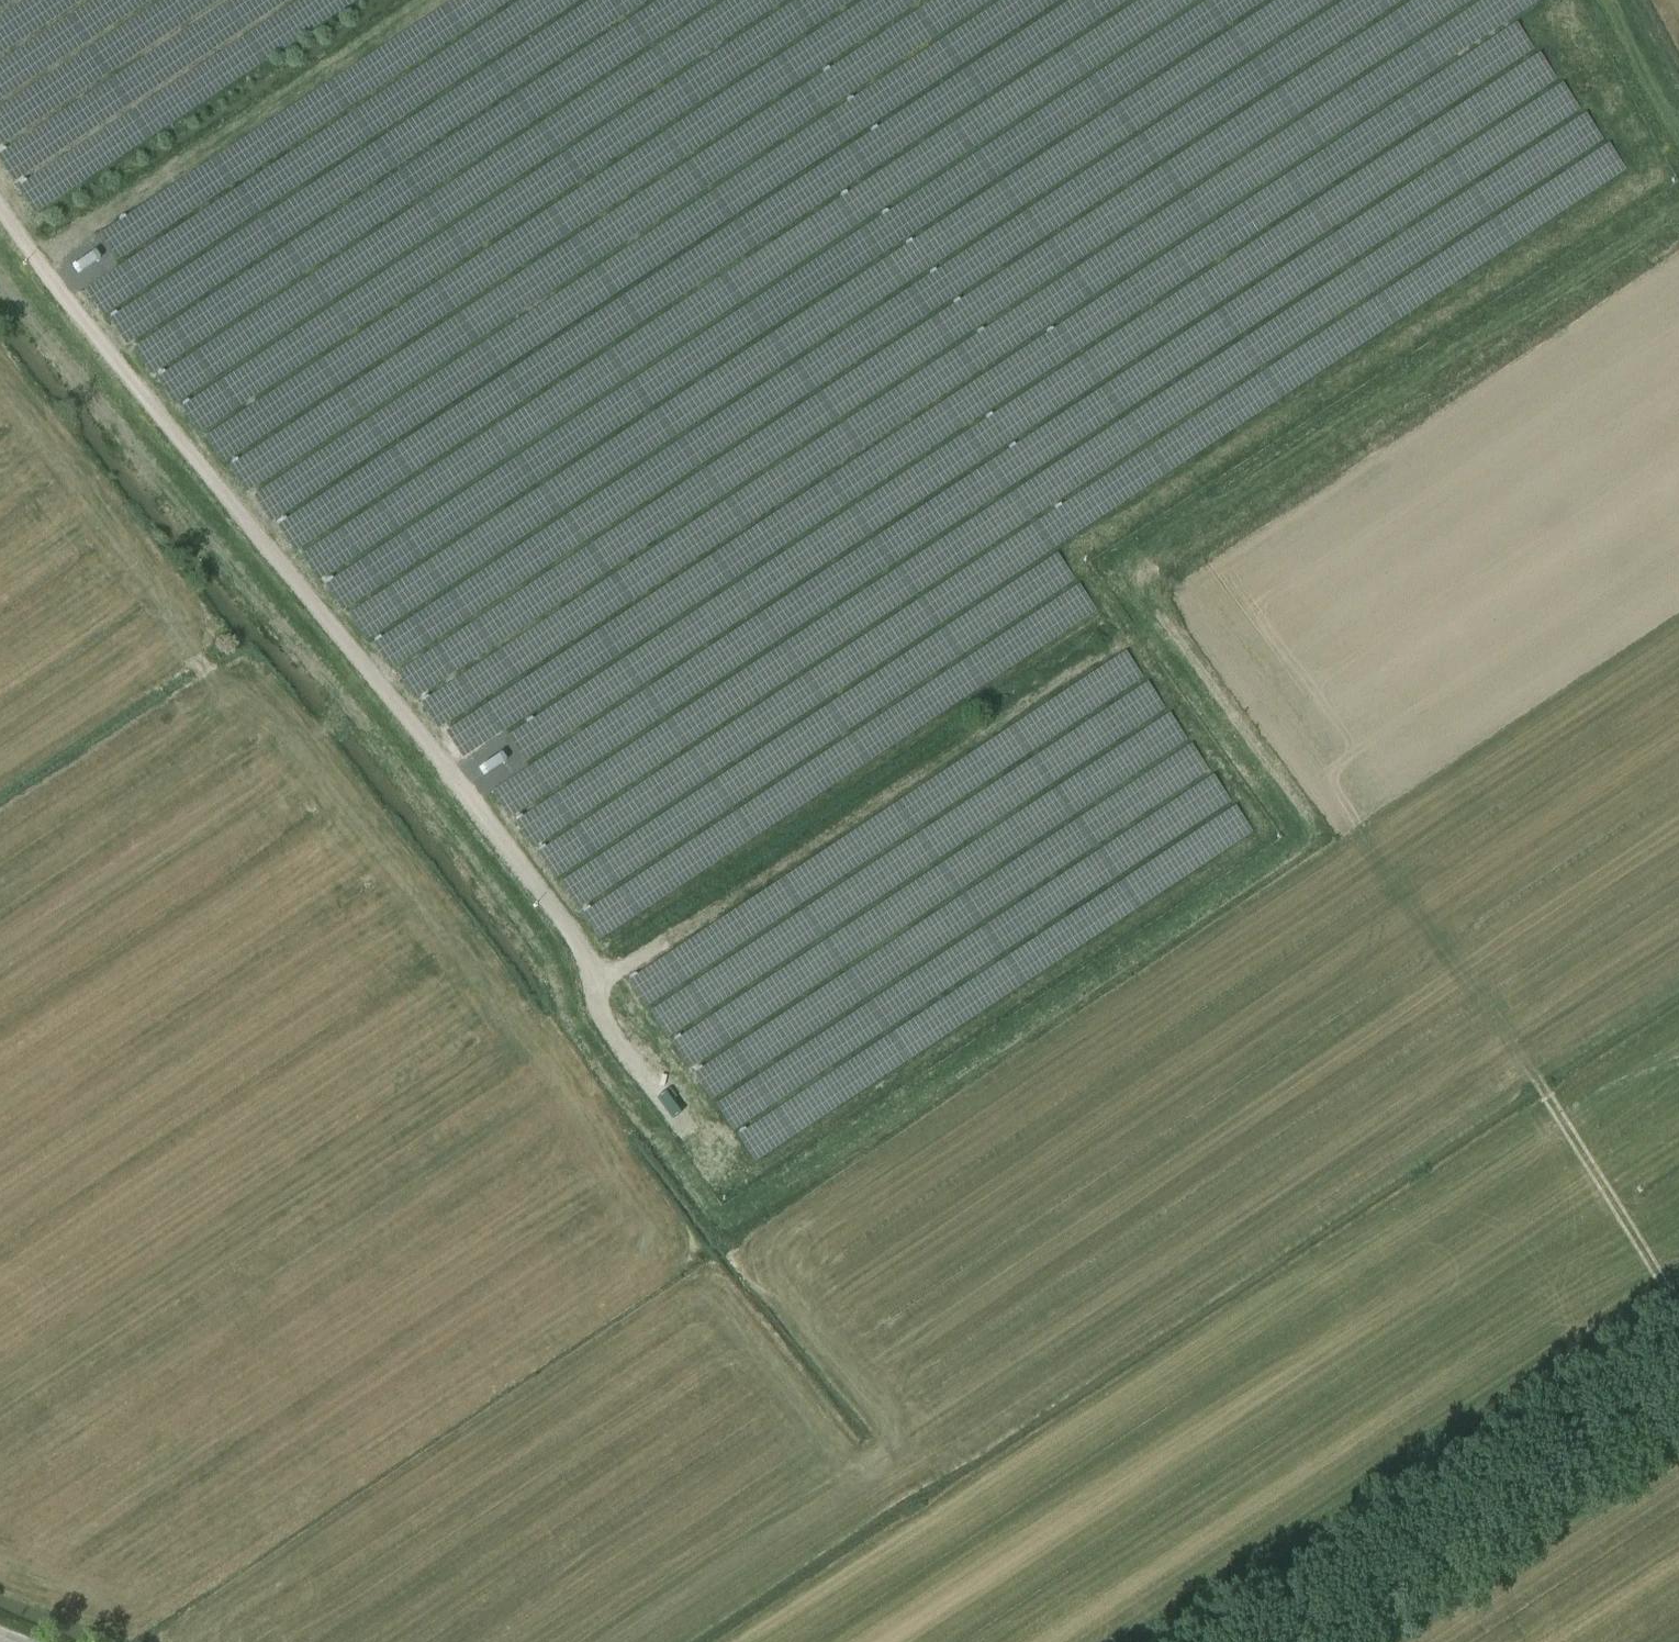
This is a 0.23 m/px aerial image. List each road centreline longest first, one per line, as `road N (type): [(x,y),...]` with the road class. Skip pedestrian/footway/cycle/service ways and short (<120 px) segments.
road 1 (tertiary): [(1274,1641),(1678,1373)]
road 2 (track): [(347,714),(135,465),(45,343)]
road 3 (track): [(347,714),(0,956)]
road 4 (track): [(543,966),(419,796),(347,714)]
road 5 (track): [(1533,1074),(1678,1308)]

